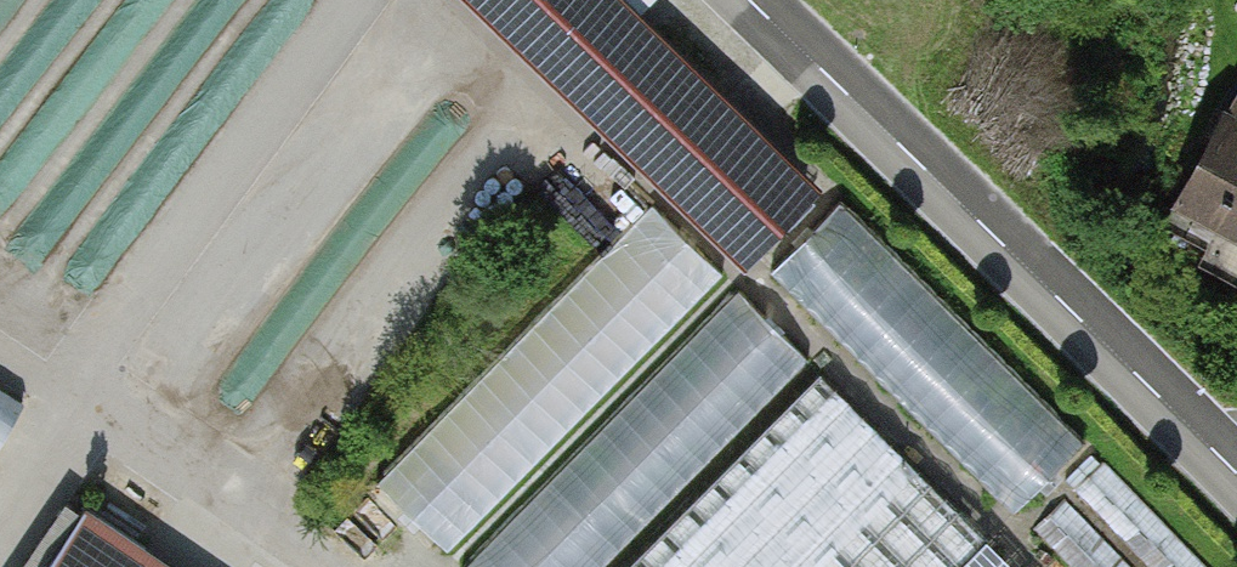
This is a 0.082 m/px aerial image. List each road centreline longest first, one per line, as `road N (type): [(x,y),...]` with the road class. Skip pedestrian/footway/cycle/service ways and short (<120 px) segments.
road 1 (tertiary): [(1236,474),(749,0)]

